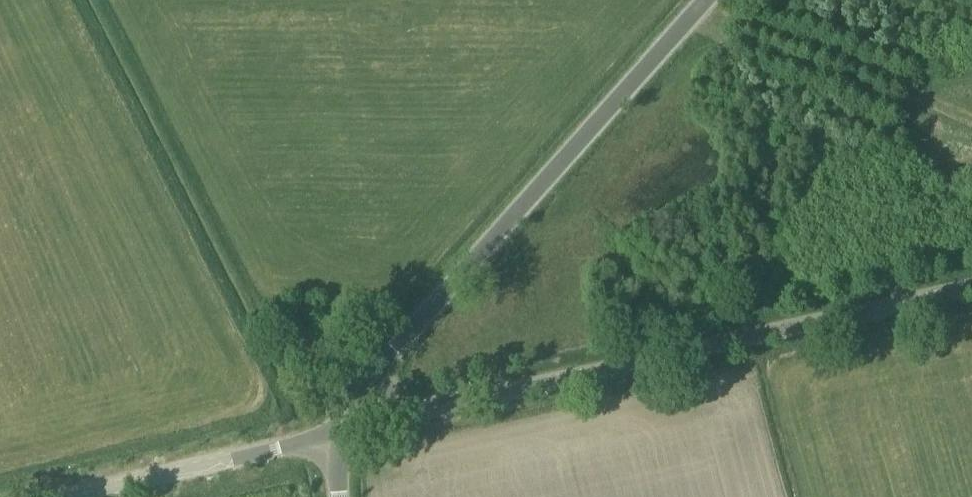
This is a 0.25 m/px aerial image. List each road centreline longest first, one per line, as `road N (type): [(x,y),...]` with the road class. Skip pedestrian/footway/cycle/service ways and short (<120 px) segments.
road 1 (unclassified): [(345,434),(971,289)]
road 2 (tertiary): [(345,434),(390,355),(704,0)]
road 3 (unclassified): [(66,496),(345,434)]

